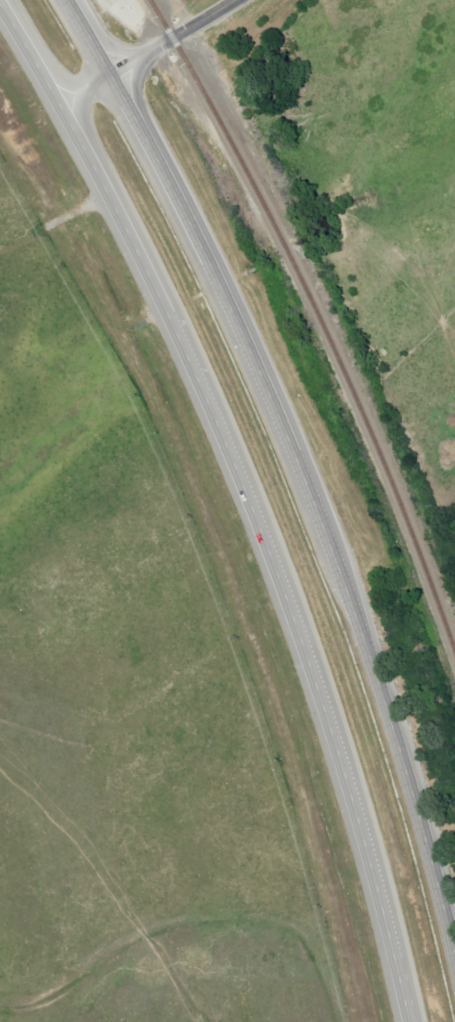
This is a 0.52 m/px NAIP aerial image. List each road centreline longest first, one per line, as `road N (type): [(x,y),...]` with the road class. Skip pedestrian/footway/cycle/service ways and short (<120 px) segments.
road 1 (primary): [(0,24),(56,114),(138,290),(248,568),(302,716),(392,1021)]
road 2 (primary): [(454,933),(383,675),(307,475),(219,273),(71,0)]
road 3 (secondary): [(56,114),(235,0)]

